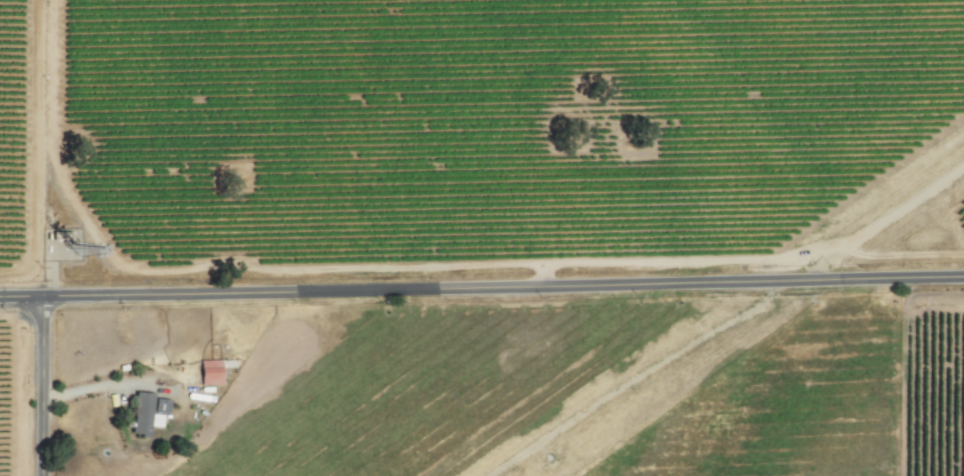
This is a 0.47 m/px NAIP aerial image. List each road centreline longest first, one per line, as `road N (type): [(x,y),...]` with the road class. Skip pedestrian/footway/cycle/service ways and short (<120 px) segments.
road 1 (residential): [(0,299),(963,274)]
road 2 (track): [(809,280),(963,169)]
road 3 (residential): [(47,475),(47,298)]

